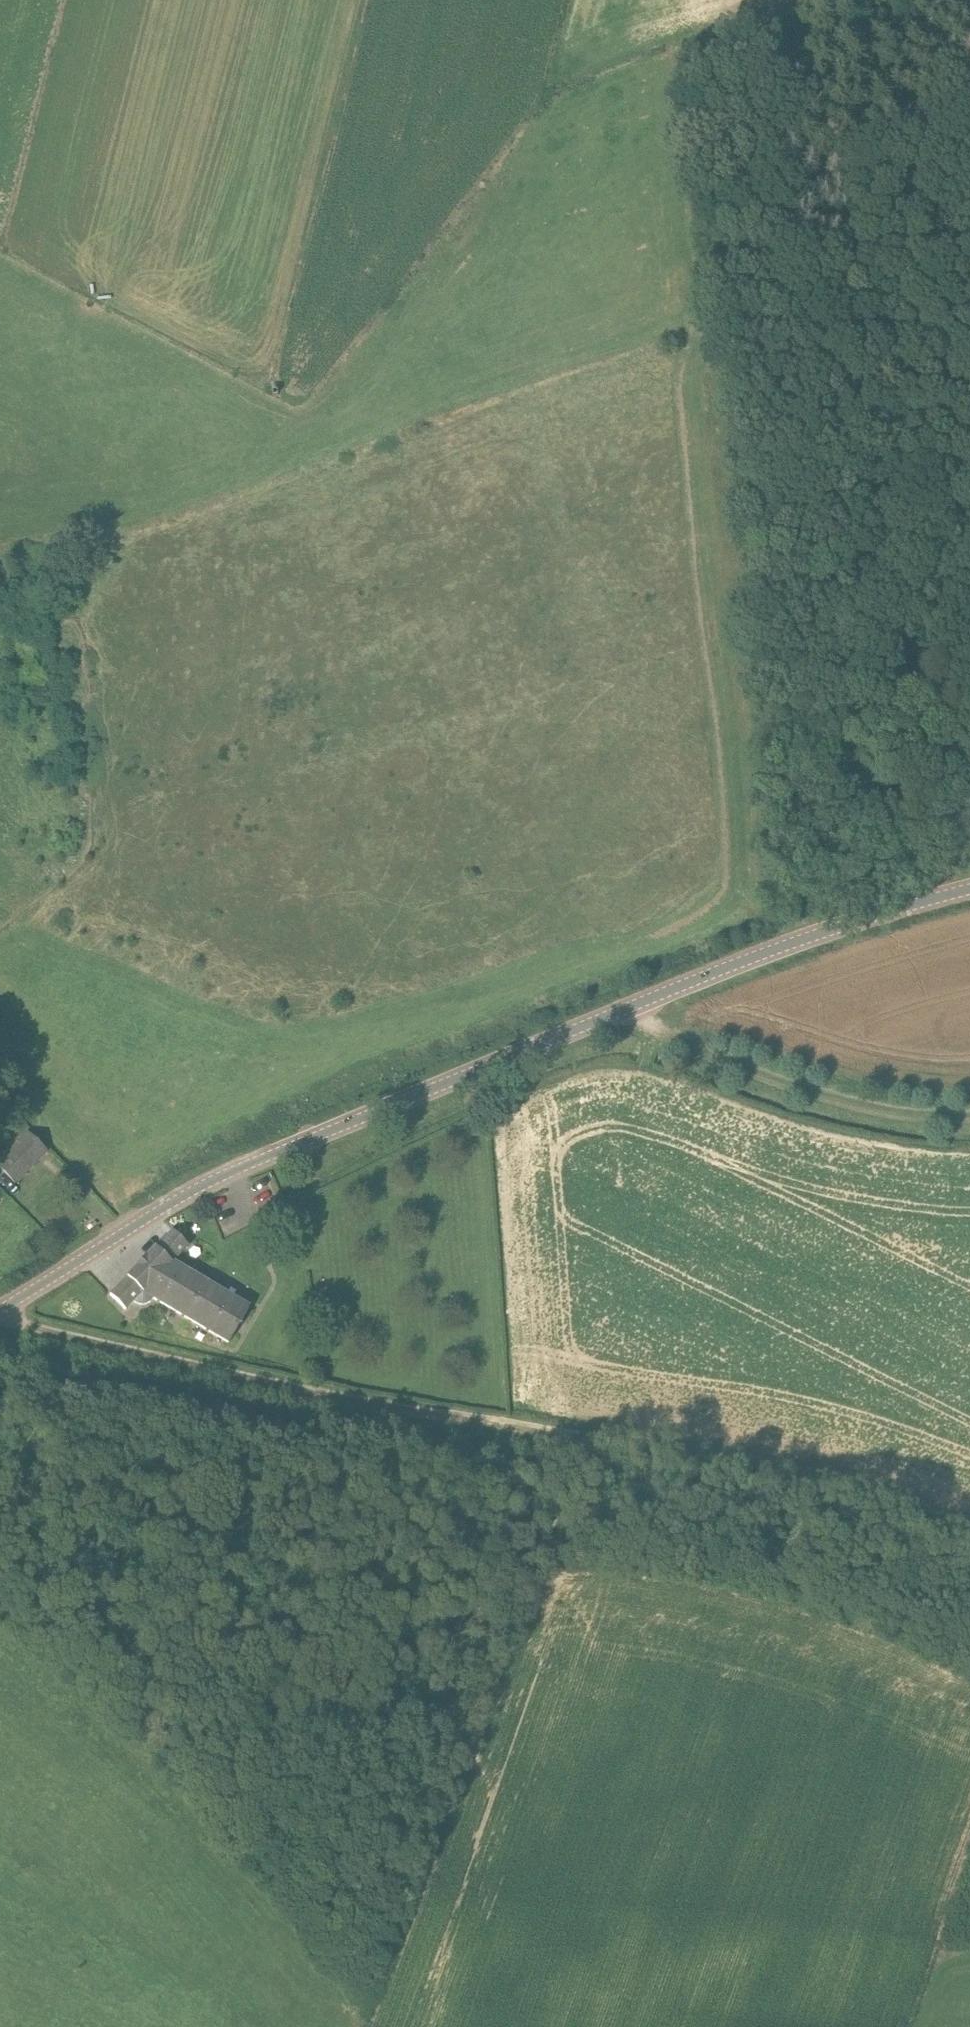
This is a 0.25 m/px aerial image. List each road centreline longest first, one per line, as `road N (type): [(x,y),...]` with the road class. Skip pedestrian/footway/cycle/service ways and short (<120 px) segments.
road 1 (tertiary): [(0,1310),(157,1210),(245,1165),(753,957),(969,888)]
road 2 (track): [(969,1535),(773,1465),(378,1404),(0,1315)]
road 3 (track): [(969,1117),(911,1113),(785,1082),(622,1009)]

